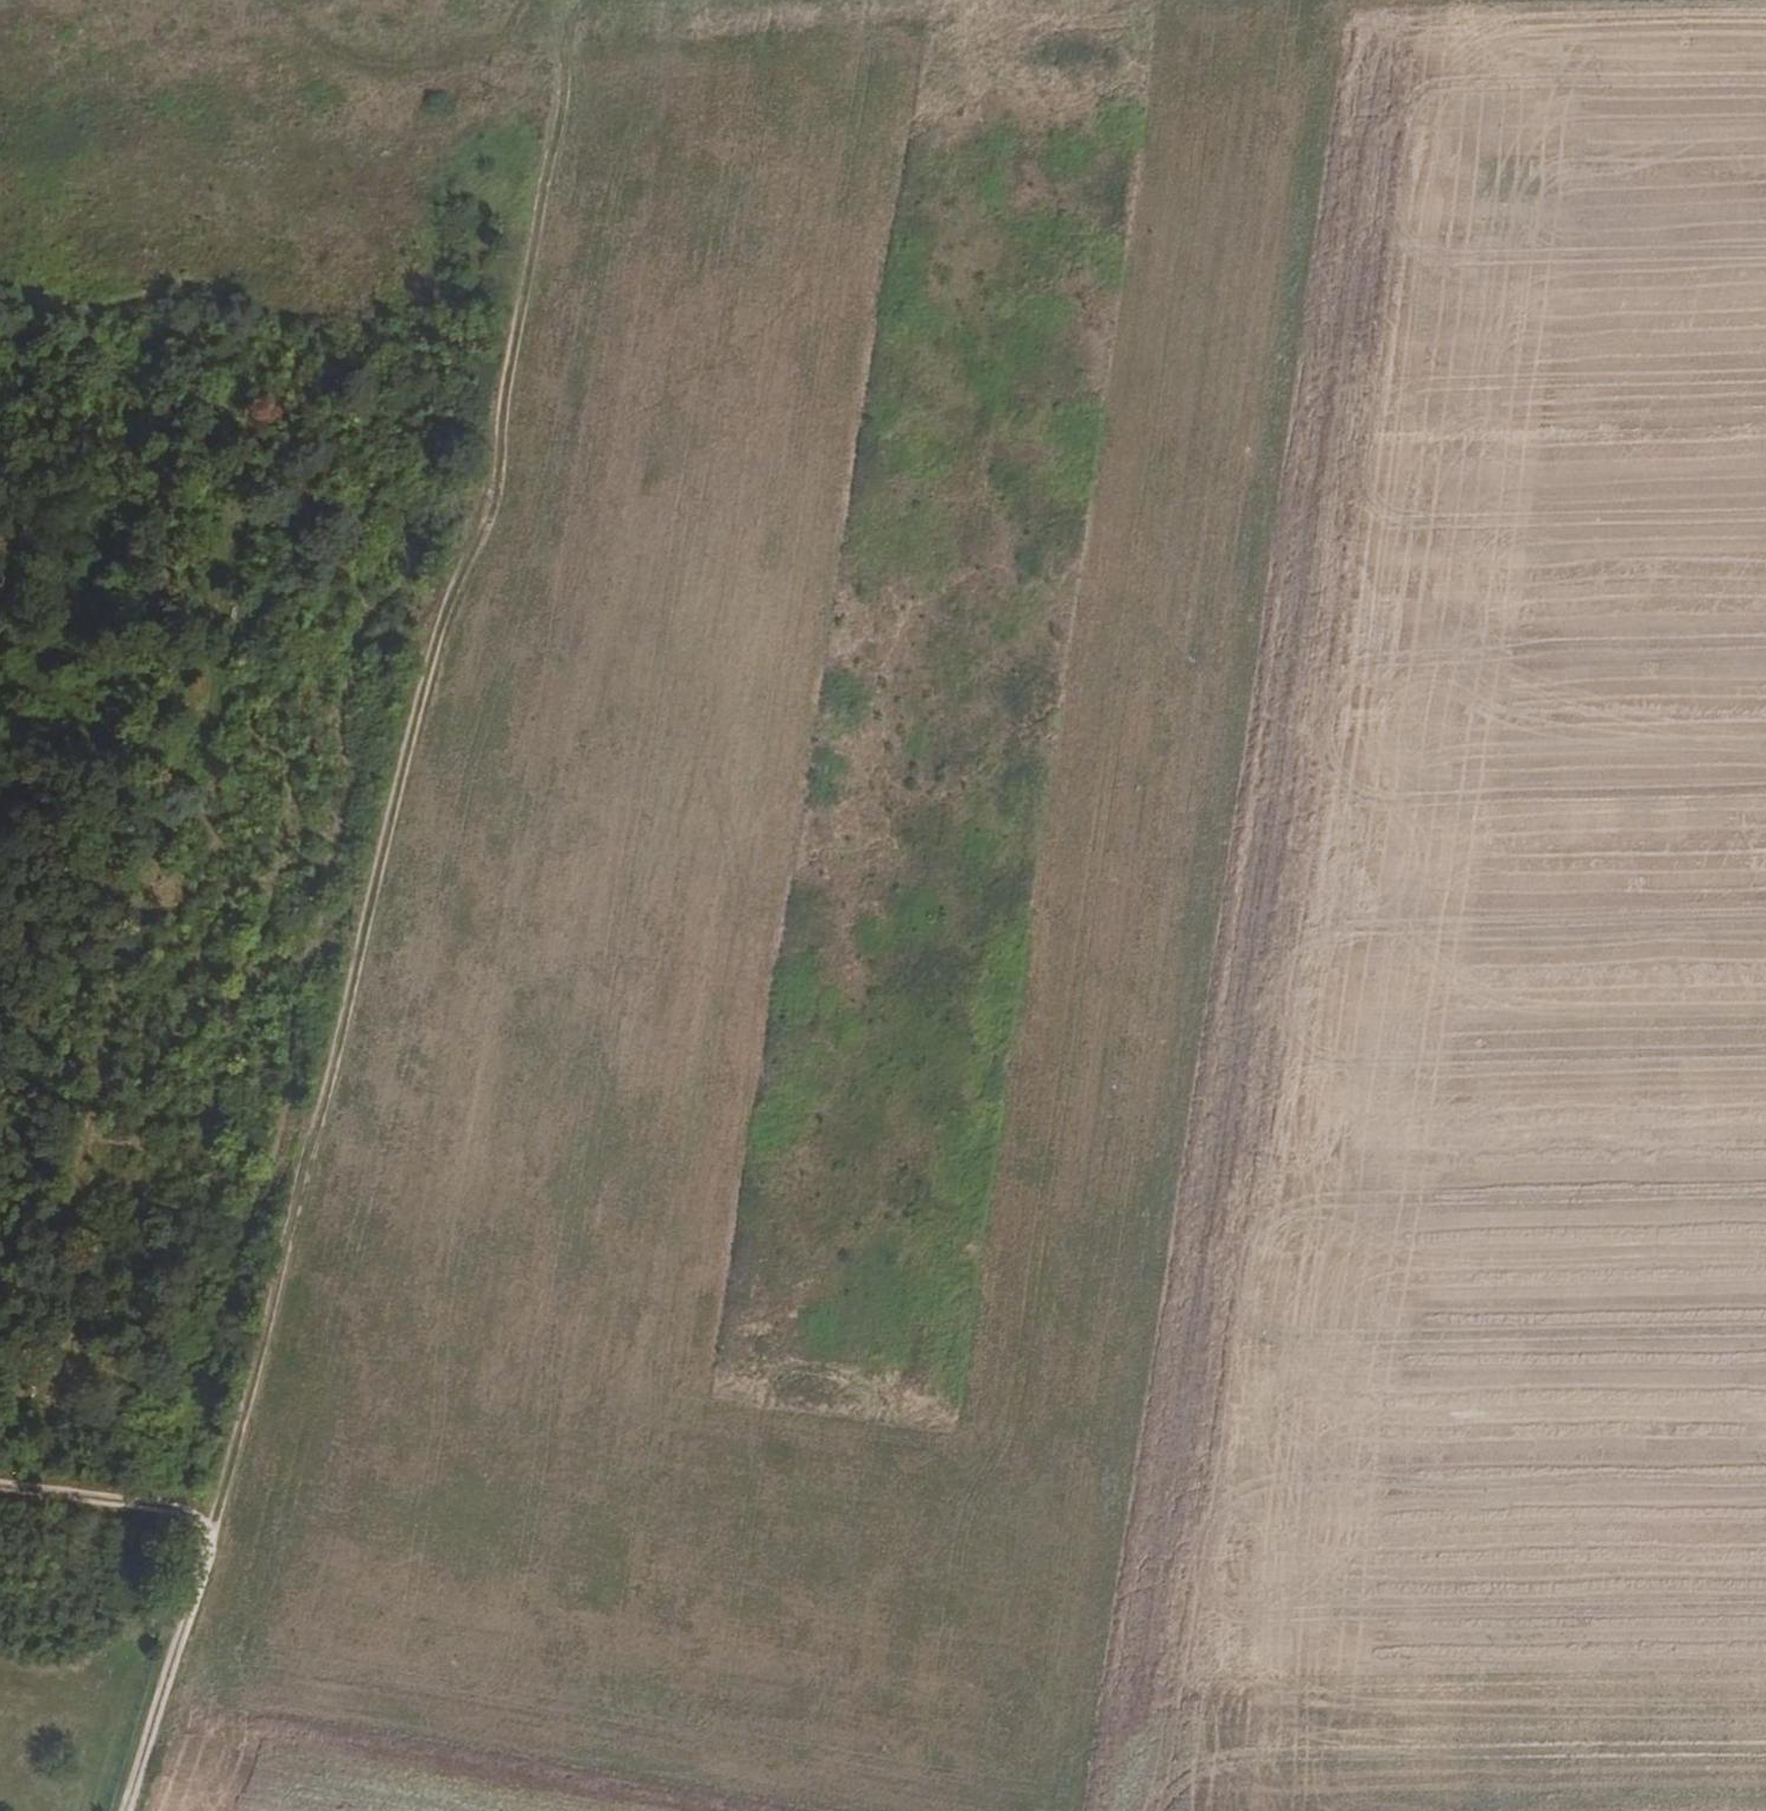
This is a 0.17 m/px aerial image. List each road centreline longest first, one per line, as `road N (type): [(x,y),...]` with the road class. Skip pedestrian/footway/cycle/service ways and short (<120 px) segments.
road 1 (track): [(126,1810),(210,1555),(557,175)]
road 2 (track): [(210,1555),(197,1512),(0,1490)]

